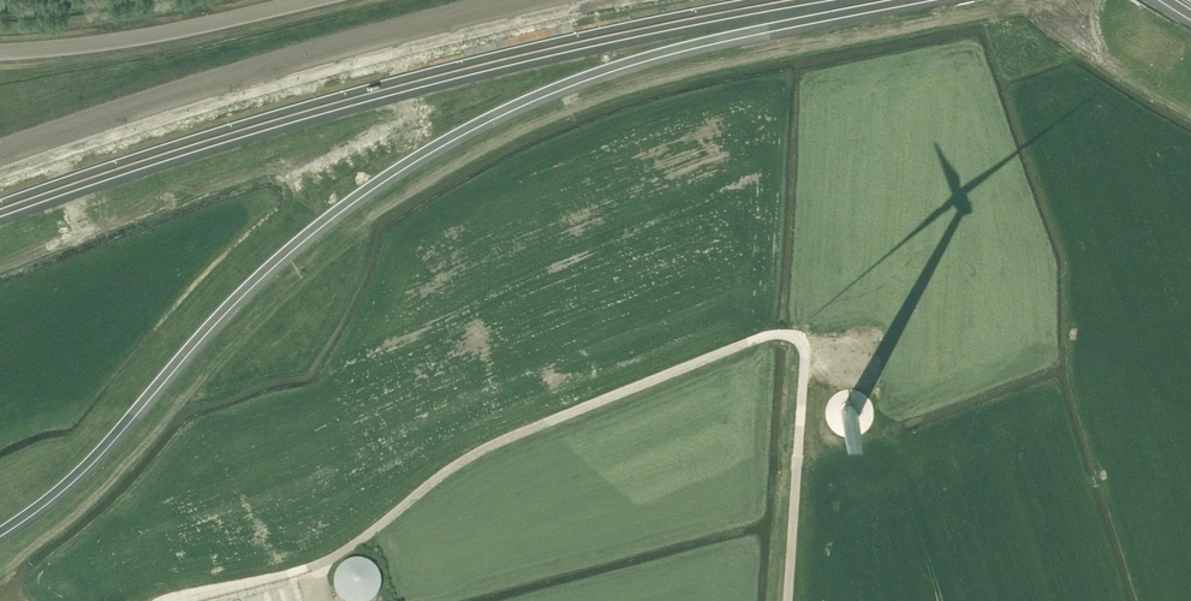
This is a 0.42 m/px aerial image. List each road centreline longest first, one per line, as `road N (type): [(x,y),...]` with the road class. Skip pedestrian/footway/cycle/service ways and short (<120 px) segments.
road 1 (motorway): [(0,530),(72,476),(270,264),(444,139),(631,61),(906,0)]
road 2 (motorway): [(0,207),(396,85),(794,0)]
road 3 (track): [(320,567),(486,446),(993,255)]
road 4 (motorway): [(546,0),(279,68),(0,157)]
road 5 (track): [(811,252),(788,600)]
road 6 (motorway): [(327,0),(118,43),(0,54)]

